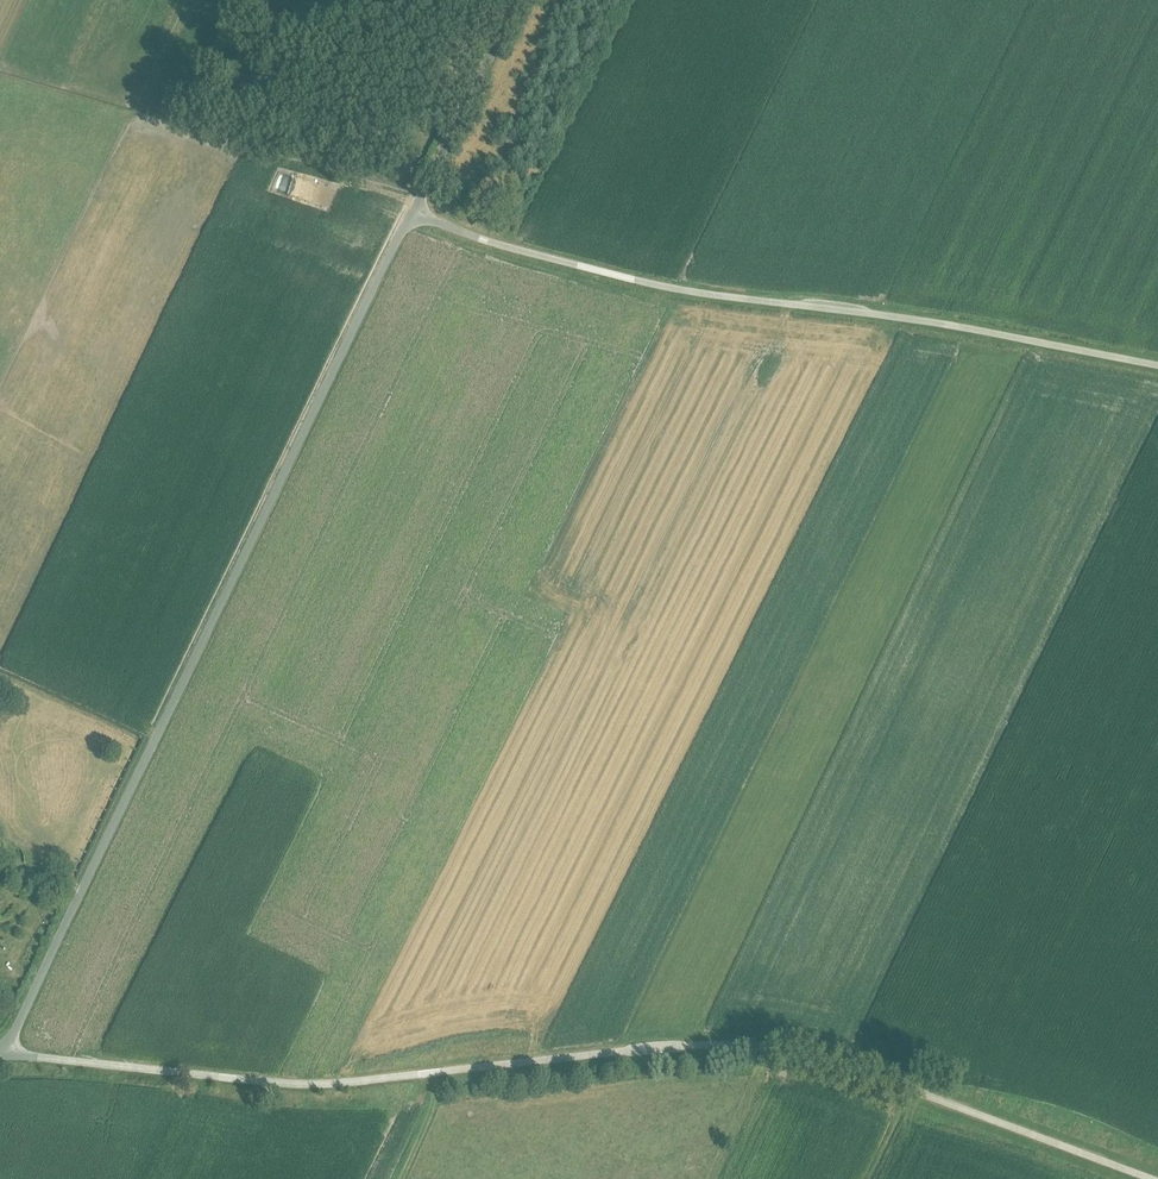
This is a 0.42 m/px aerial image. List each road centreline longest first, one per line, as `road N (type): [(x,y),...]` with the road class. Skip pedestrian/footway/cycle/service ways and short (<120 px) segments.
road 1 (unclassified): [(0,1056),(284,1083),(365,1083),(726,1046),(867,1075),(1142,1178)]
road 2 (unclassified): [(0,1051),(409,219)]
road 3 (unclassified): [(1157,364),(905,318),(669,291),(409,219)]
road 4 (unclassified): [(409,219),(518,0)]

